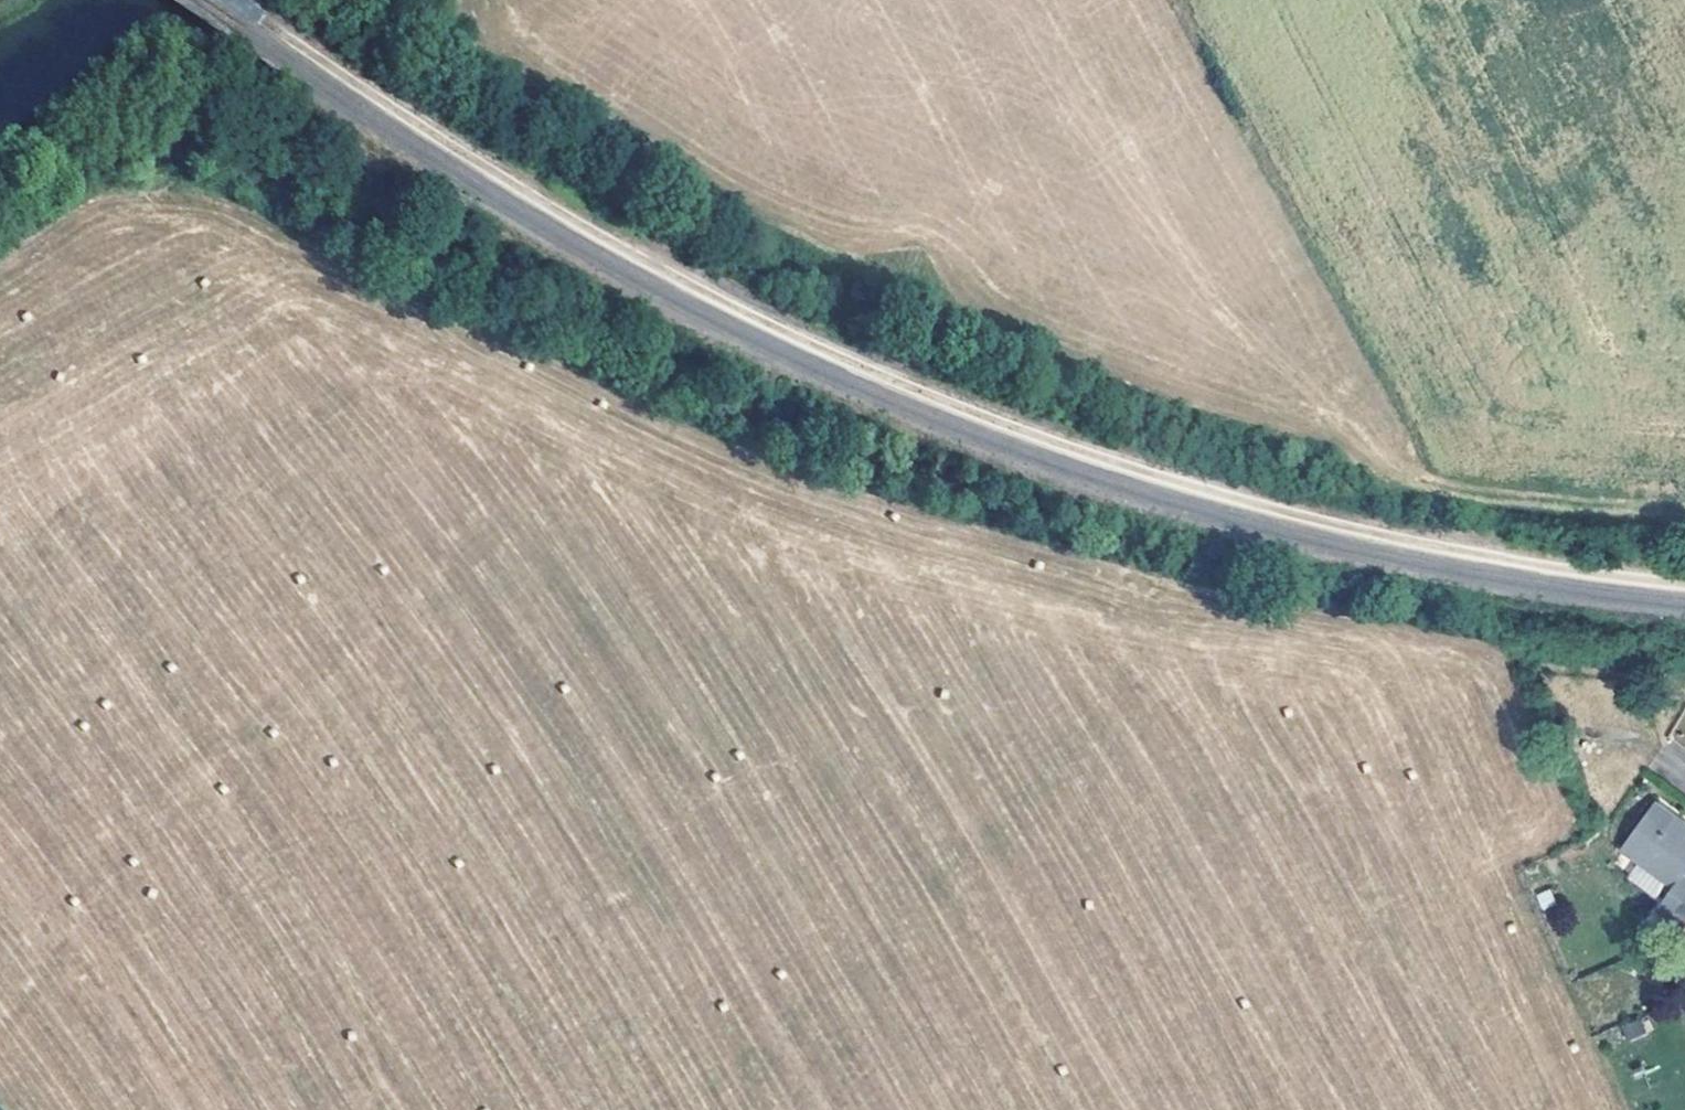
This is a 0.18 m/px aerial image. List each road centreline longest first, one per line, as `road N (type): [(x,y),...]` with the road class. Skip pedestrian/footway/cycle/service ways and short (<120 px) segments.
road 1 (track): [(1684,531),(1407,495)]

